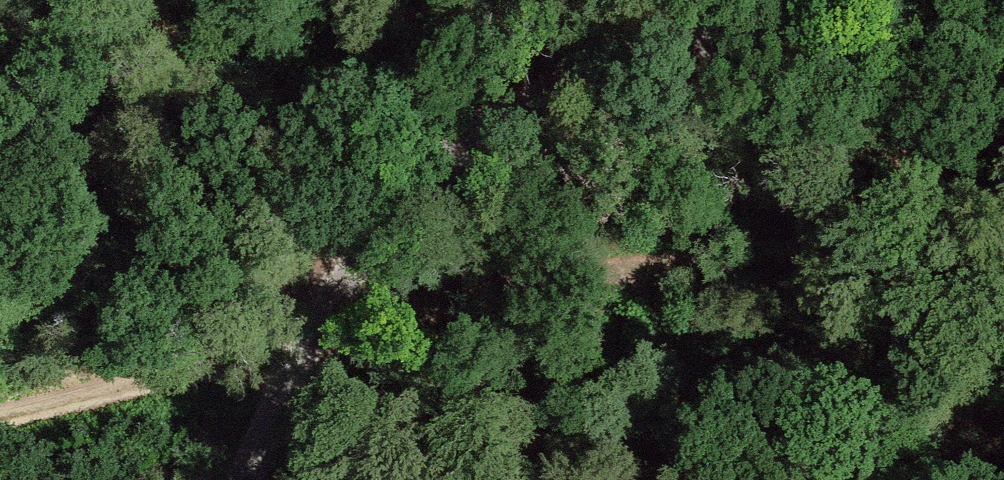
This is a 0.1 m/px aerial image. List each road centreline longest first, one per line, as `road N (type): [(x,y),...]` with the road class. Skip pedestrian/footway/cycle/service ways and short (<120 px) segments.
road 1 (unclassified): [(831,0),(627,63),(529,104),(409,187),(352,268),(245,479)]
road 2 (track): [(309,350),(499,284),(656,262),(1003,298)]
road 3 (track): [(309,350),(0,418)]

